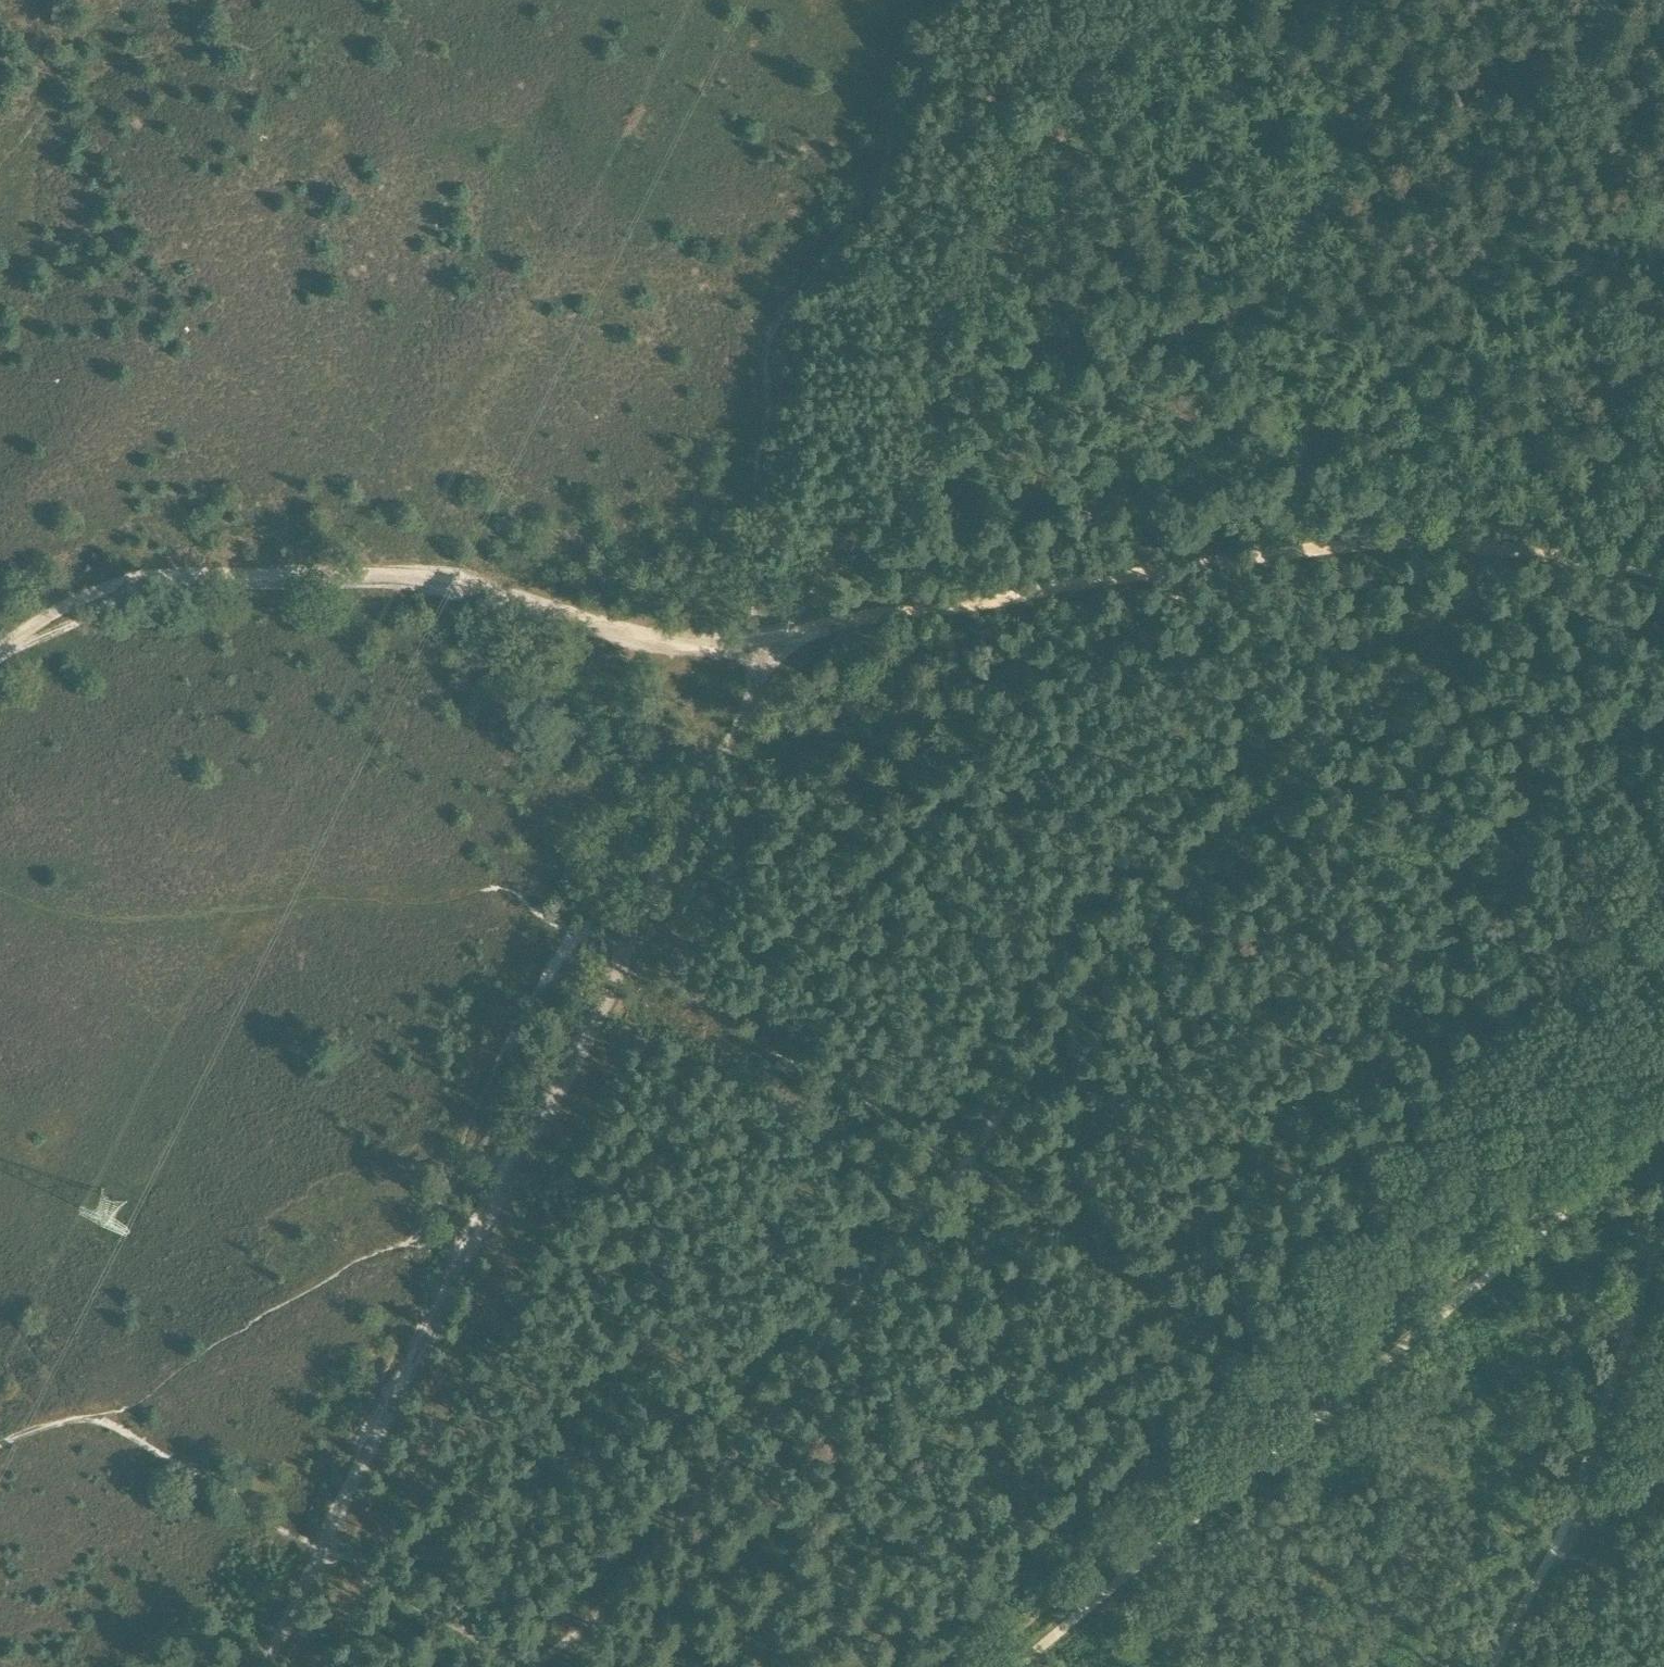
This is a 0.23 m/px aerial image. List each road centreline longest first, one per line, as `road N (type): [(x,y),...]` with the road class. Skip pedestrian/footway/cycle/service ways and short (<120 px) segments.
road 1 (track): [(768,643),(859,617),(1344,544),(1508,547),(1663,575)]
road 2 (track): [(0,646),(67,609),(173,574),(441,579),(648,638),(768,643)]

